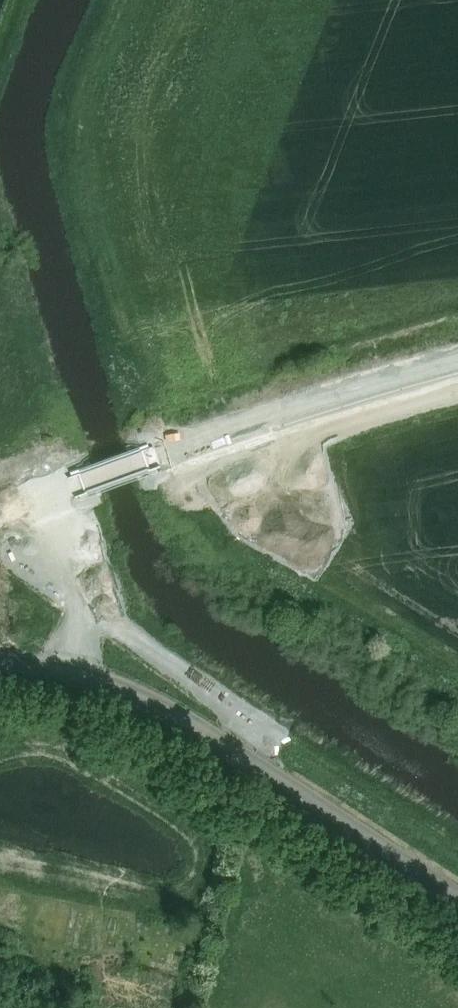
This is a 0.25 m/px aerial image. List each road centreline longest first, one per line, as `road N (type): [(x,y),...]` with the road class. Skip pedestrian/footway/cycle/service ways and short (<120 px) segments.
road 1 (secondary): [(0,661),(58,668),(149,702),(457,898)]

